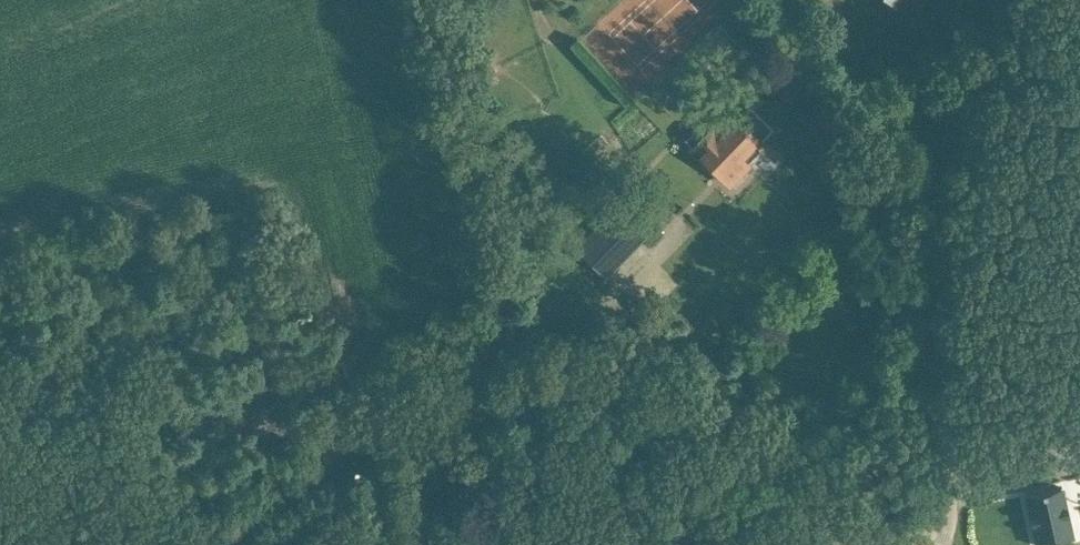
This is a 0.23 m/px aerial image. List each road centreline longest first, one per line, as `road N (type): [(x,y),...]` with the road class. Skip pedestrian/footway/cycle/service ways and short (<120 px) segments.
road 1 (unclassified): [(861,544),(666,420),(603,398),(551,395),(343,434)]
road 2 (unclassified): [(945,544),(951,514),(942,292),(1009,0)]
road 3 (unclassified): [(343,434),(0,398)]
road 4 (unclassified): [(215,544),(305,482),(343,434)]

